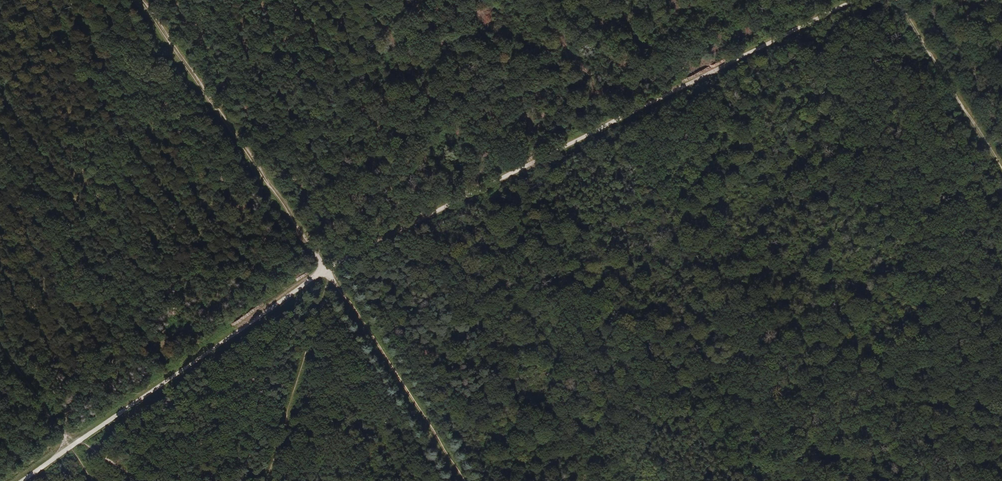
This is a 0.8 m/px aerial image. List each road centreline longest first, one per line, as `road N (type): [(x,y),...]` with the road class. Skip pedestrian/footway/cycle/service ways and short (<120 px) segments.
road 1 (track): [(853,0),(326,269),(81,440)]
road 2 (track): [(459,480),(326,269)]
road 3 (track): [(1001,170),(897,0)]

